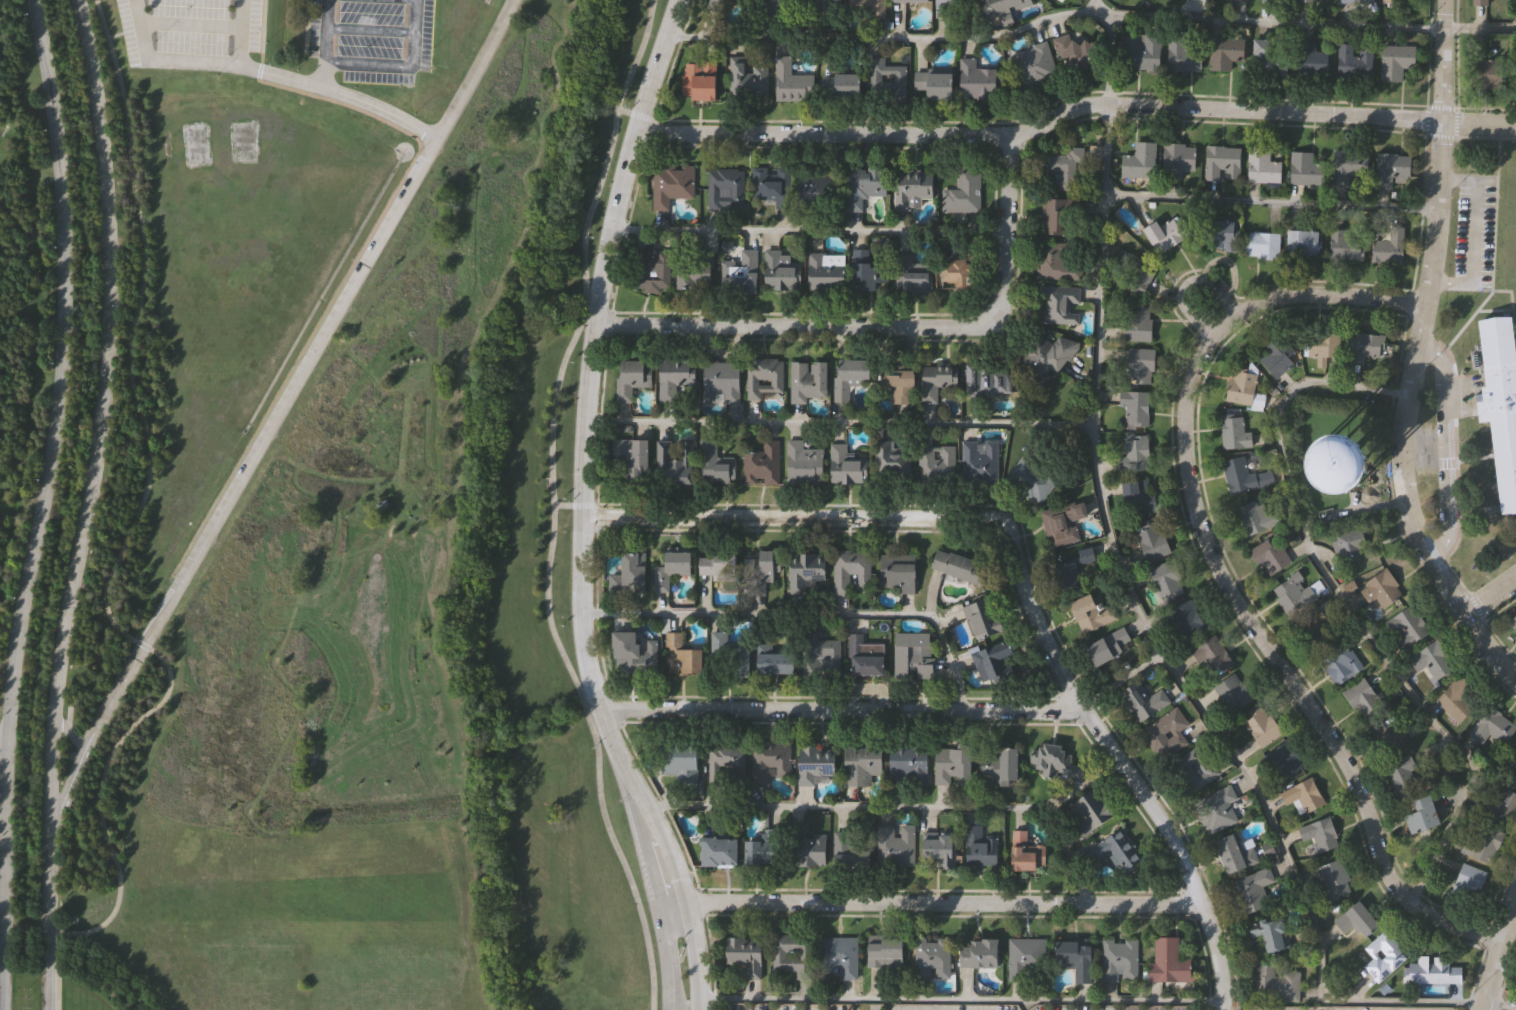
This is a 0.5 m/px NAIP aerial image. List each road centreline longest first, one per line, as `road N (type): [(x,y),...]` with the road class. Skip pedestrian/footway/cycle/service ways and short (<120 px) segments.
road 1 (tertiary): [(46,1009),(55,677),(96,444),(106,304),(98,111),(74,0)]
road 2 (tertiary): [(31,0),(61,220),(61,320),(49,462),(16,623),(6,722),(4,1009)]
road 3 (residential): [(580,519),(1001,525),(1050,654),(1171,840),(1213,944),(1222,1009)]
road 4 (residential): [(1498,940),(1438,923),(1391,885),(1342,756),(1228,595),(1187,493),(1182,416),(1193,369),(1235,315),(1288,294),(1422,306)]
road 5 (residential): [(47,828),(514,0)]
road 6 (tertiary): [(674,904),(589,669),(580,506),(593,325),(636,129),(679,0)]
road 7 (residential): [(1515,127),(1108,105),(1007,134),(636,129)]
road 8 (residential): [(1515,679),(1435,574),(1408,521),(1403,487),(1402,434),(1438,179),(1443,0)]
road 9 (residential): [(593,325),(967,327),(984,320),(1000,300),(1007,134)]
road 10 (residential): [(674,904),(1198,904)]
road 11 (residential): [(604,715),(1080,705)]
road 12 (residential): [(1235,315),(1205,283),(1190,279),(1182,301),(1214,336)]
road 13 (residential): [(1478,1009),(1515,891)]

